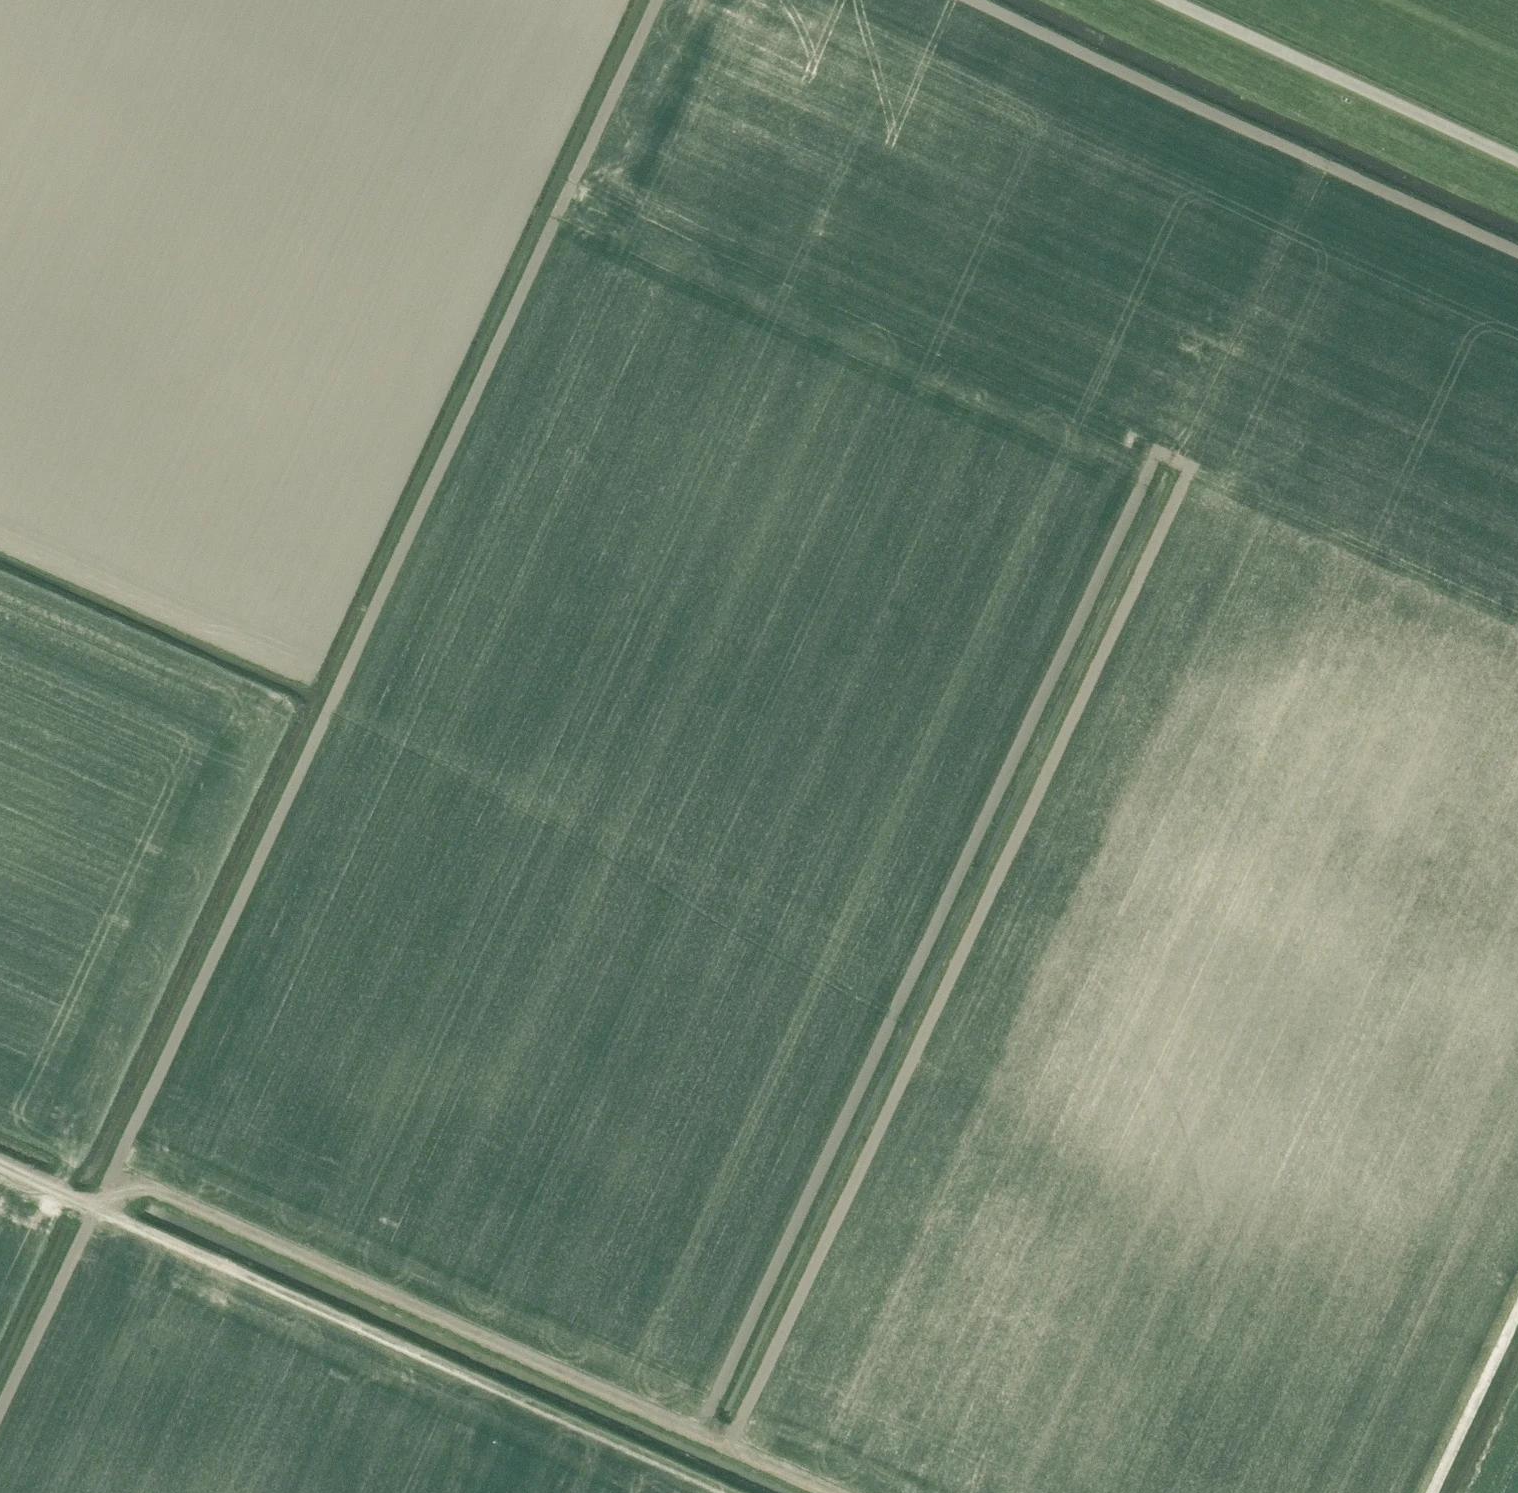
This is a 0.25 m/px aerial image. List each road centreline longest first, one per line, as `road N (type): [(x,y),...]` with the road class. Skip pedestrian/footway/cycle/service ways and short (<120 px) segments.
road 1 (unclassified): [(1170,0),(1517,161)]
road 2 (track): [(1425,1492),(1517,1294)]

